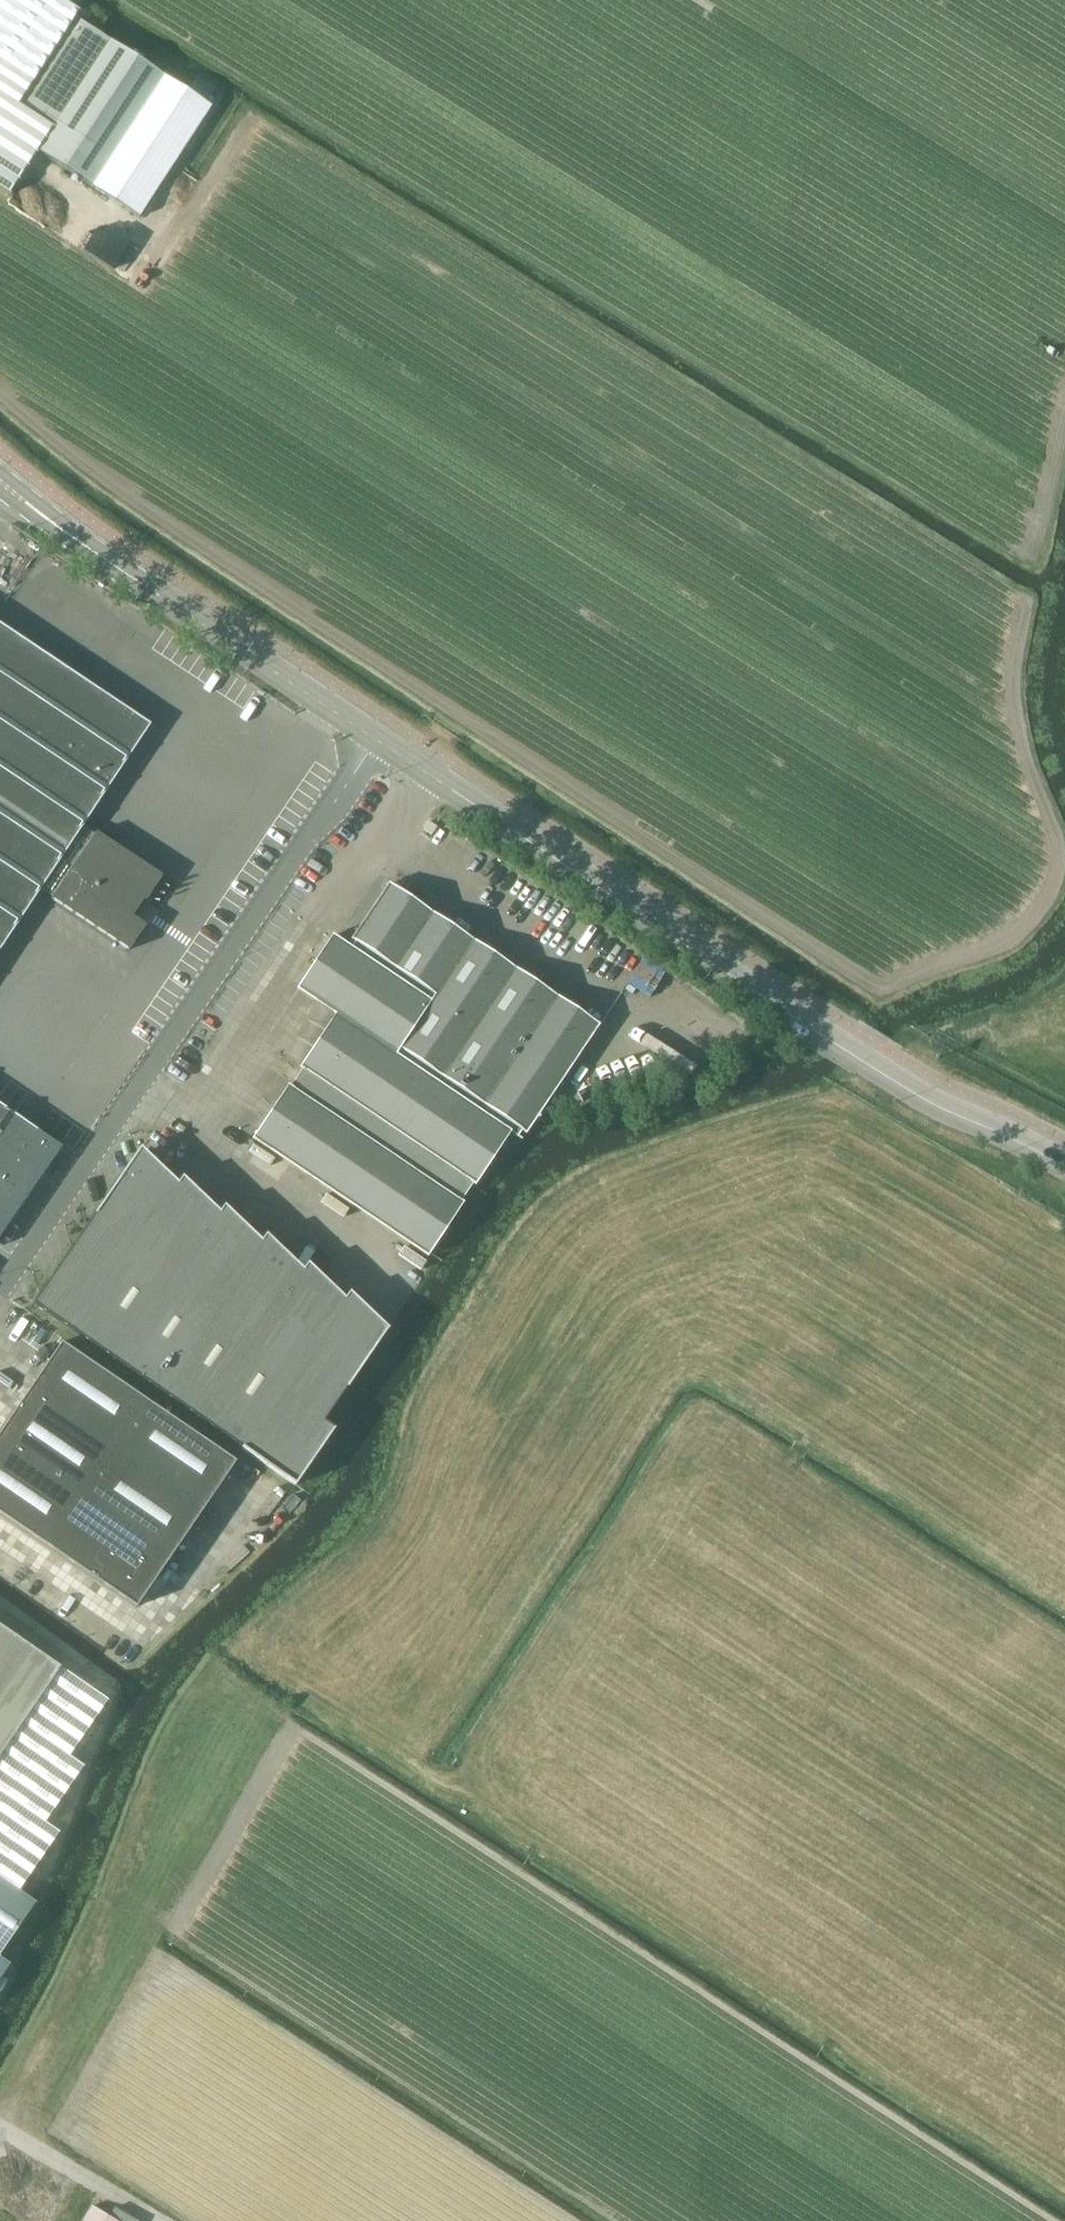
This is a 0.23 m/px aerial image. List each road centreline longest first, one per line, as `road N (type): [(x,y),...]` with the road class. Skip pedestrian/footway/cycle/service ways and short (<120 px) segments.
road 1 (secondary): [(1064,1164),(947,1108),(831,1037),(43,520),(0,484)]
road 2 (track): [(163,2220),(0,2127)]

